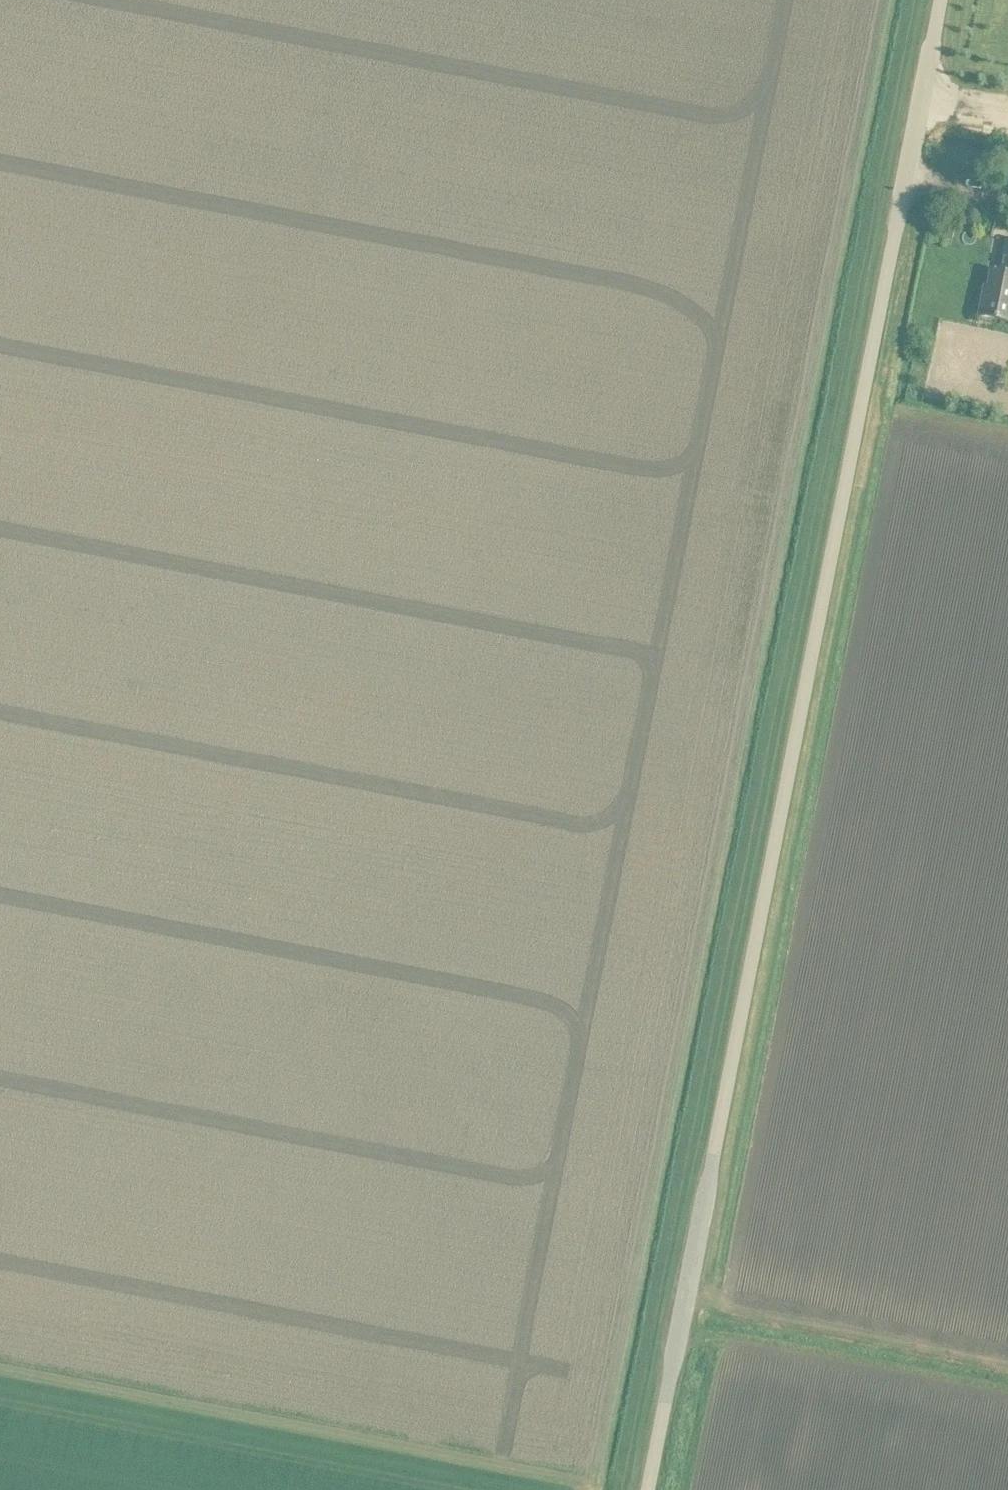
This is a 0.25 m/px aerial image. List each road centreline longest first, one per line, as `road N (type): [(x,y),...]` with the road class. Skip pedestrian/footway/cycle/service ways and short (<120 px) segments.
road 1 (unclassified): [(646,1489),(939,0)]

